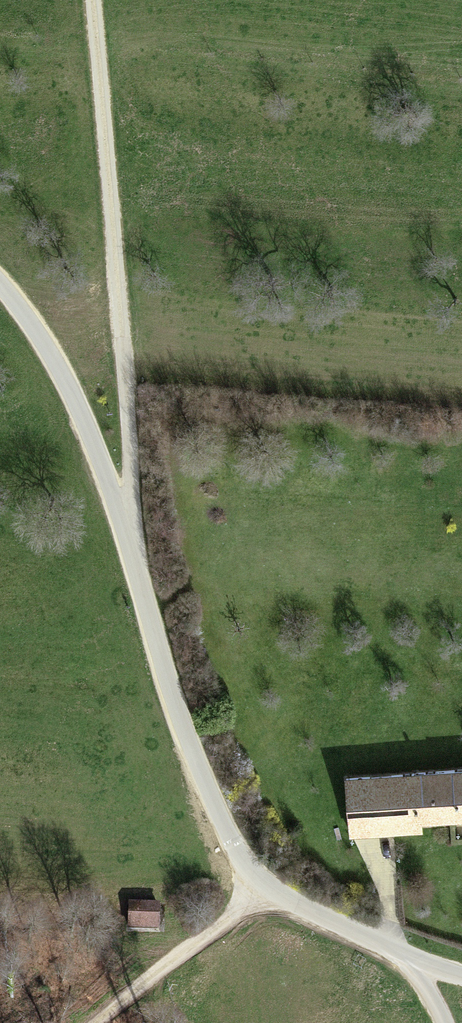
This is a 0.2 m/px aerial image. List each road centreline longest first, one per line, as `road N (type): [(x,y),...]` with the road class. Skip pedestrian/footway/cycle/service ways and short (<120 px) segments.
road 1 (unclassified): [(461,979),(306,913),(262,887),(226,845),(78,419),(0,282)]
road 2 (track): [(125,538),(128,492),(89,0)]
road 3 (track): [(262,887),(96,1022)]

